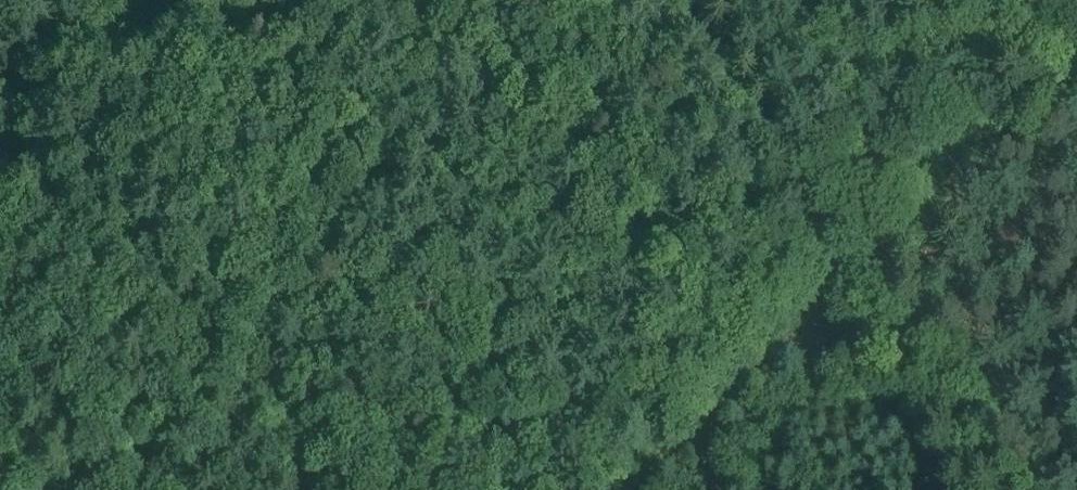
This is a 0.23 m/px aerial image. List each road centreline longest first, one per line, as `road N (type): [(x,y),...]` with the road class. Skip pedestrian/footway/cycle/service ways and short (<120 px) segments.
road 1 (track): [(158,0),(0,84)]

